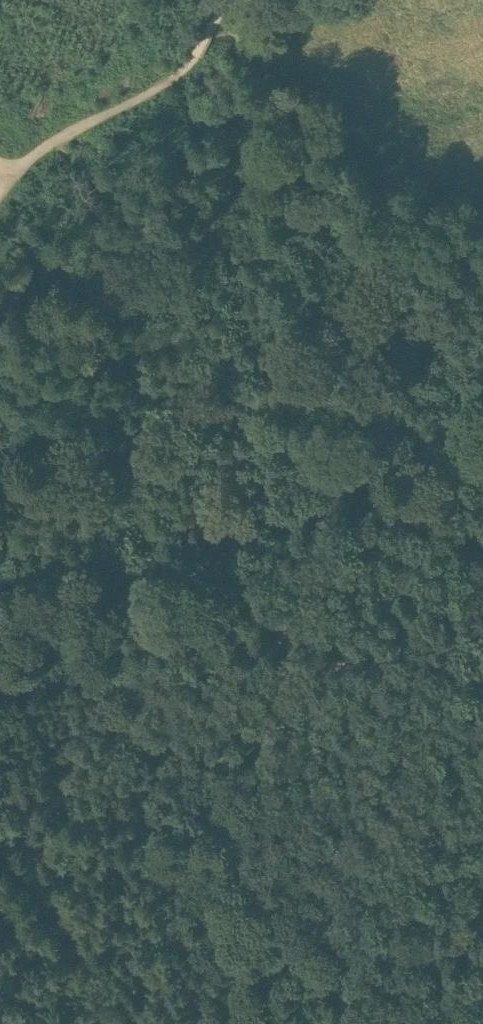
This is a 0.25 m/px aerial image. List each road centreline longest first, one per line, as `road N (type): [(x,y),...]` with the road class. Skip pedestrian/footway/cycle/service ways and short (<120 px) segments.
road 1 (track): [(230,0),(195,57),(163,85),(85,125),(19,174)]

